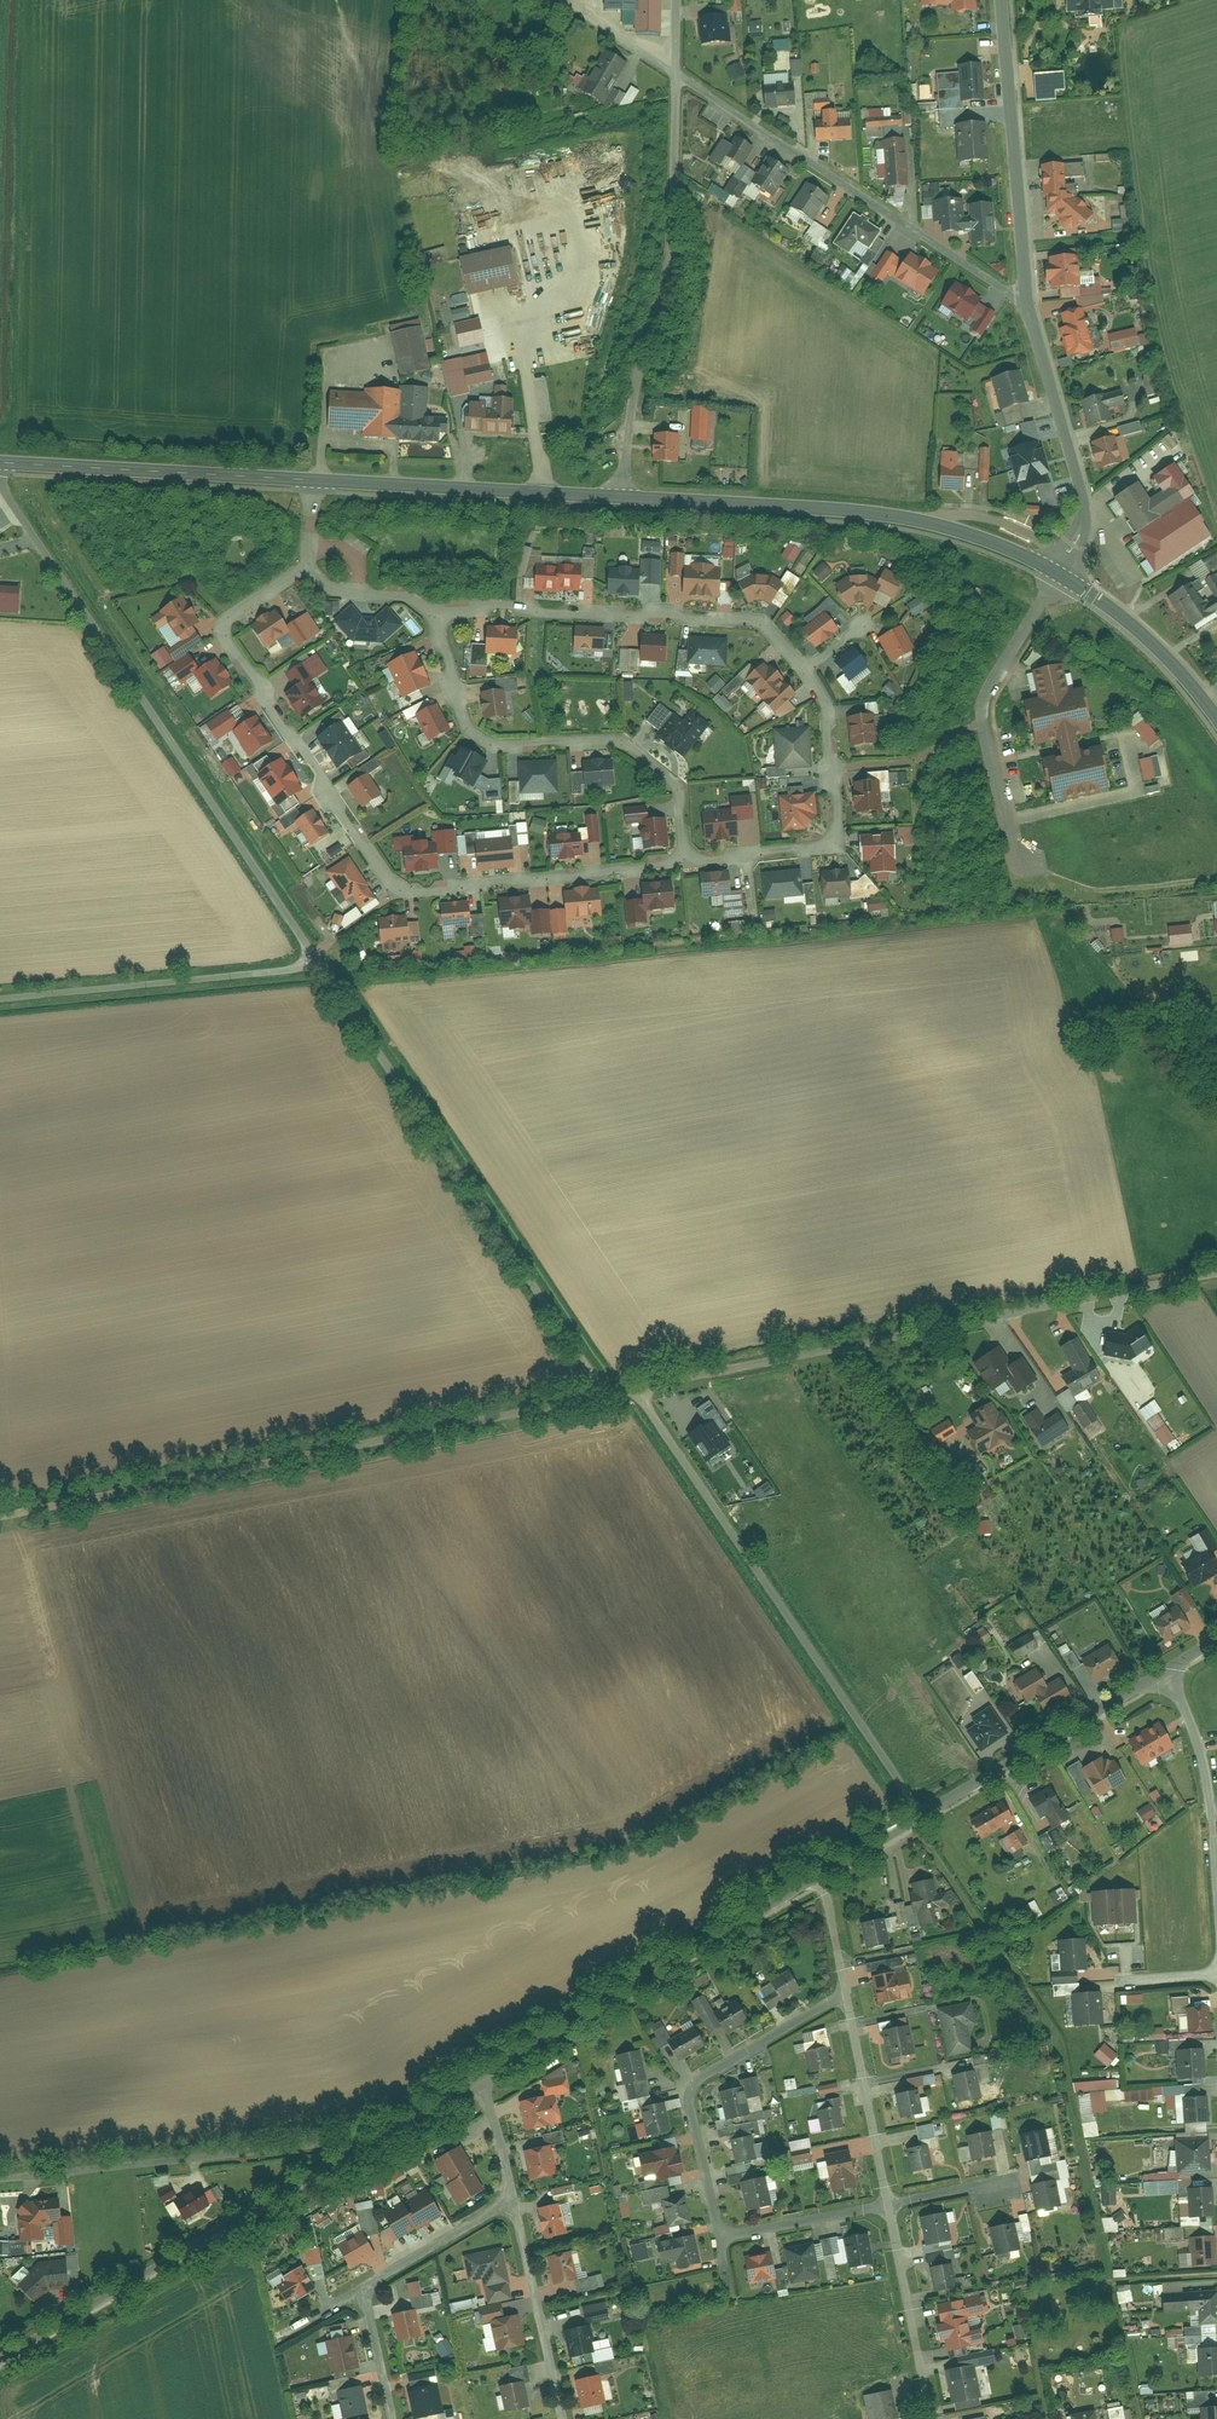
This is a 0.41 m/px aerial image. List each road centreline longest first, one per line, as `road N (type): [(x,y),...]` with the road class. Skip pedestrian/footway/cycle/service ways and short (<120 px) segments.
road 1 (residential): [(308,565),(231,615),(224,636),(401,897),(690,863)]
road 2 (unclassified): [(0,1514),(597,1394)]
road 3 (unclassified): [(626,1390),(1216,1273)]
road 4 (unclassified): [(313,959),(0,483)]
road 5 (residential): [(0,2355),(472,2078)]
road 6 (unclassified): [(597,1394),(313,959)]
road 7 (unclassified): [(626,1390),(921,1814)]
road 8 (tertiary): [(621,499),(894,516),(998,546),(1059,576)]
road 9 (residential): [(676,76),(669,263),(636,385),(621,499)]
road 10 (residential): [(433,614),(470,733),(507,749),(632,750),(681,796),(690,863)]
road 11 (residential): [(1026,296),(1005,290),(676,76)]
road 12 (residential): [(804,667),(765,622),(748,618),(517,608),(433,614)]
road 13 (residential): [(472,2078),(810,1880)]
road 14 (residential): [(845,1997),(694,2077),(680,2092),(708,2223),(721,2234)]
road 15 (residential): [(690,863),(827,846),(838,832),(830,706),(804,667)]
road 16 (residential): [(313,959),(295,970),(0,997)]
road 17 (tertiary): [(0,464),(313,481)]
road 18 (residential): [(1059,576),(987,698),(1006,830),(1021,863)]
road 19 (tertiary): [(313,481),(621,499)]
road 20 (residential): [(1000,0),(1026,296)]
road 21 (residential): [(1026,296),(1081,497),(1078,536),(1059,576)]
road 22 (residential): [(921,1814),(1167,1673)]
road 23 (residential): [(559,2418),(508,2202)]
road 24 (residential): [(888,2202),(929,2418)]
road 25 (tertiary): [(1059,576),(1135,629),(1216,720)]
road 26 (residential): [(845,1997),(888,2202)]
road 27 (residential): [(1167,1673),(1195,1730),(1216,1874)]
road 28 (residential): [(741,2418),(724,2334),(730,2287),(721,2234)]
road 29 (residential): [(721,2234),(888,2202)]
road 30 (residential): [(362,2287),(508,2202)]
road 31 (residential): [(433,614),(408,598),(336,593),(308,565)]
road 32 (residential): [(362,2287),(390,2418)]
road 33 (residential): [(508,2202),(483,2093),(472,2078)]
road 34 (residential): [(810,1880),(921,1814)]
road 35 (residential): [(810,1880),(826,1900),(845,1997)]

